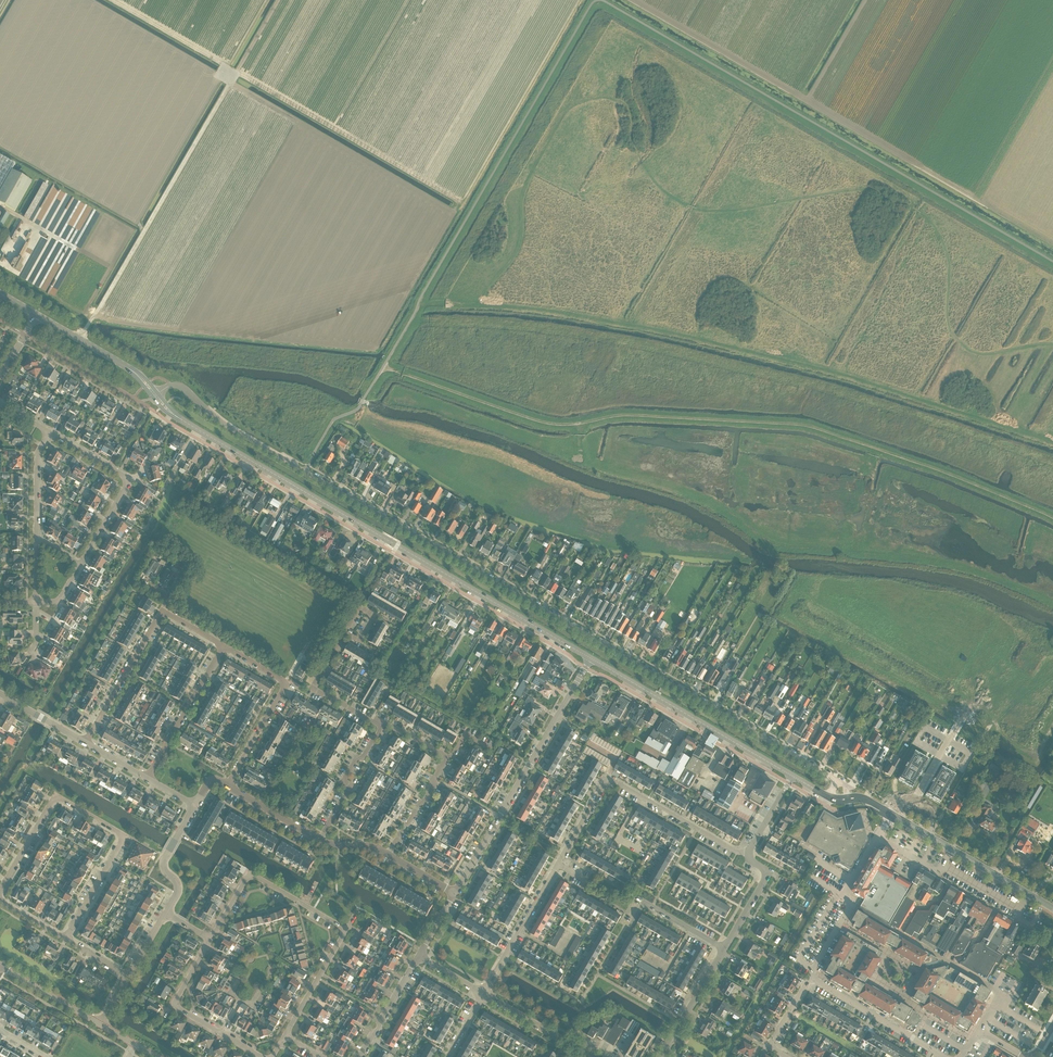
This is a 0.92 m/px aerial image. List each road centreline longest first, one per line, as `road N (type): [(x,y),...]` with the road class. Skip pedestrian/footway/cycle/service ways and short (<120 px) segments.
road 1 (unclassified): [(829,797),(832,778),(230,427),(183,387),(155,395)]
road 2 (tertiary): [(591,658),(182,419),(155,395)]
road 3 (residential): [(66,939),(126,836),(56,795),(0,891)]
road 4 (track): [(232,77),(79,339)]
road 5 (tertiary): [(455,893),(591,658)]
road 6 (residential): [(483,993),(609,780)]
road 7 (tertiary): [(793,776),(591,658)]
road 8 (residential): [(229,787),(287,683),(224,646)]
road 9 (residential): [(211,939),(250,873),(347,929)]
road 10 (residential): [(80,563),(128,482),(50,432)]
road 11 (tertiary): [(1052,908),(891,814)]
road 12 (residential): [(814,976),(850,906),(847,889),(891,814)]
road 13 (residential): [(262,1056),(174,1007),(211,939)]
road 14 (residential): [(747,856),(609,780)]
road 15 (residential): [(85,743),(162,609)]
road 16 (residential): [(147,778),(224,646)]
road 17 (residential): [(941,1054),(814,976)]
road 18 (tertiary): [(155,395),(130,369),(37,314)]
road 19 (residential): [(382,724),(312,688),(342,635)]
road 20 (residential): [(145,405),(25,334)]
road 21 (residential): [(321,840),(350,786),(346,778),(382,724)]
road 22 (residential): [(593,1056),(483,993)]
road 23 (residential): [(286,1035),(347,929)]
road 24 (residential): [(662,1056),(723,951)]

